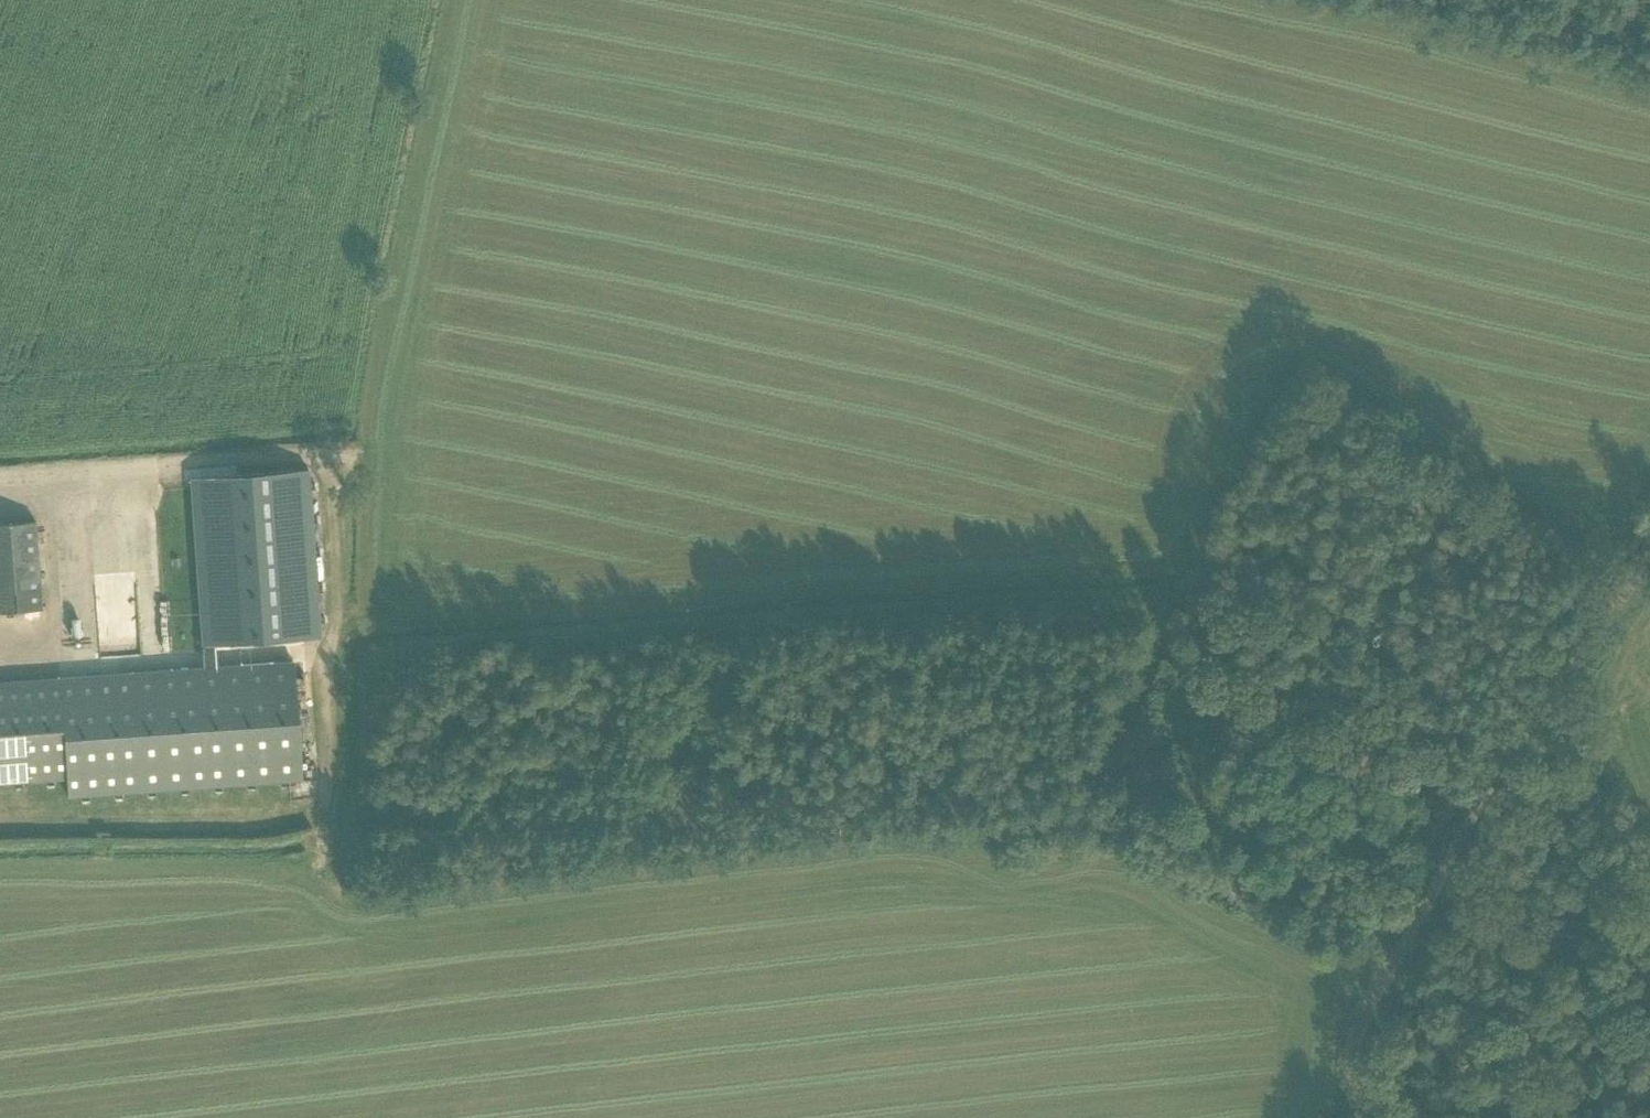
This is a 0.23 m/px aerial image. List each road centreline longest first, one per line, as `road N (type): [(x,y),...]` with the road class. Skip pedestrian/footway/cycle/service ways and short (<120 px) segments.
road 1 (track): [(1649,558),(1479,808),(1391,971),(1351,1062),(1365,1117)]

